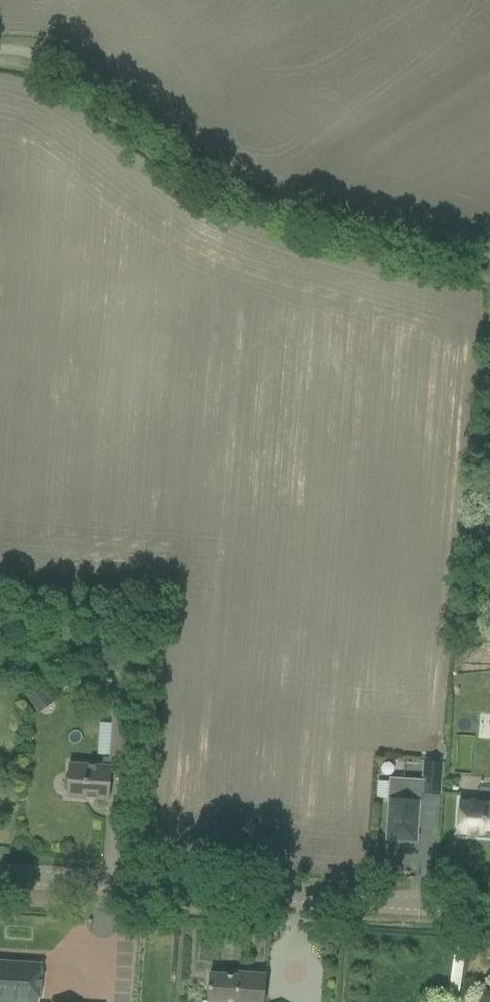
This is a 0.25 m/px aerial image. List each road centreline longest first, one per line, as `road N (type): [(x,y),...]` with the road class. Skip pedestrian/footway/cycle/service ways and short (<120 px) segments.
road 1 (unclassified): [(0,56),(69,67),(200,164),(259,196),(489,254)]
road 2 (tertiary): [(489,912),(0,880)]

